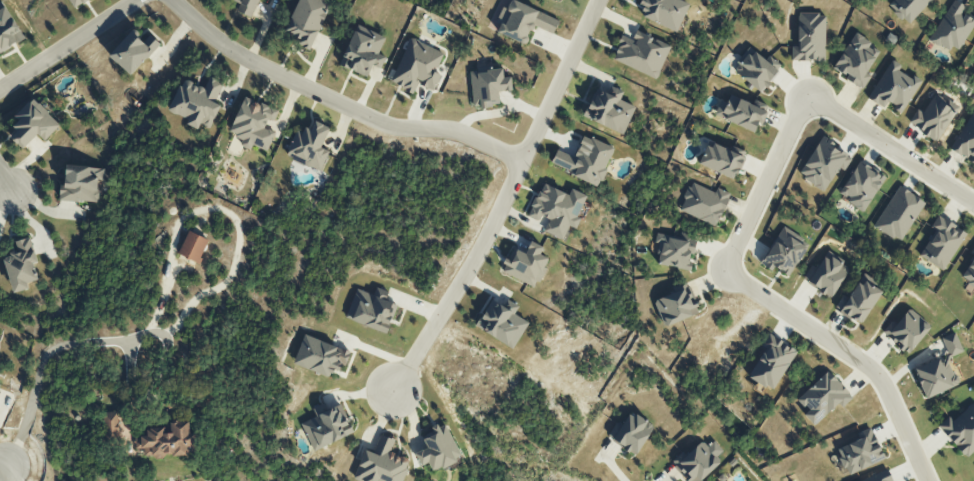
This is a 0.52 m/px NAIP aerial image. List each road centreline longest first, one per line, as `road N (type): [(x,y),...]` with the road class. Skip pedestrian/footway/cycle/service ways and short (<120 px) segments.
road 1 (residential): [(392,391),(501,216),(601,0)]
road 2 (residential): [(526,163),(458,132),(374,121),(227,48),(173,0)]
road 3 (residential): [(928,480),(879,377),(724,275)]
road 4 (residential): [(724,275),(810,99)]
road 5 (residential): [(810,99),(973,206)]
road 6 (residential): [(0,89),(134,0)]

